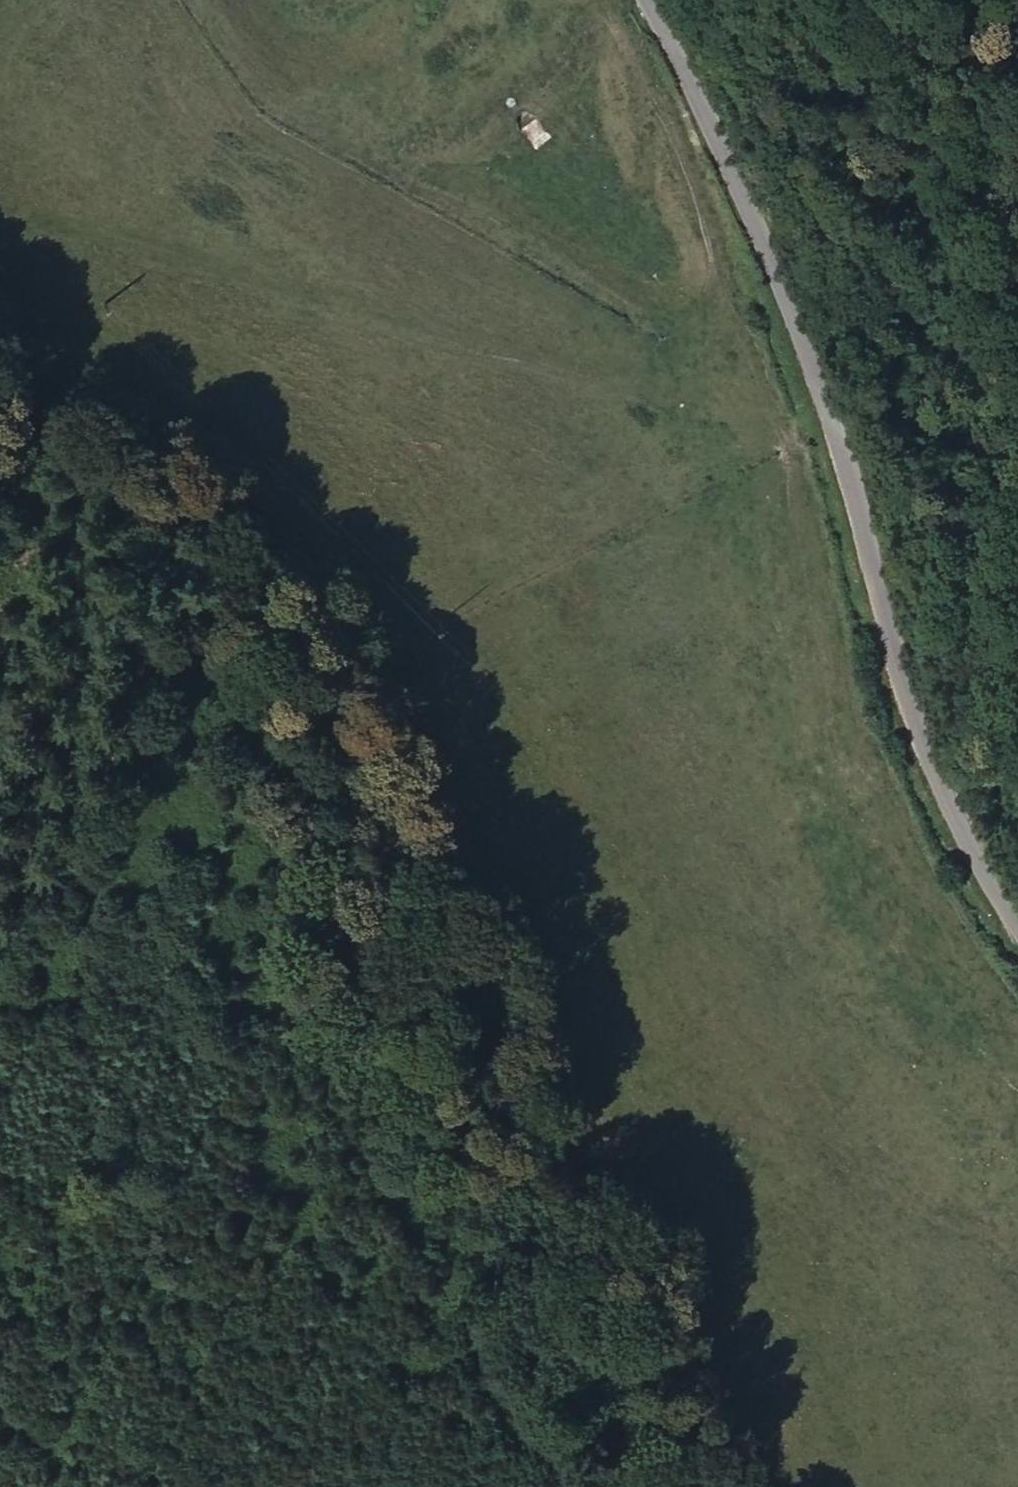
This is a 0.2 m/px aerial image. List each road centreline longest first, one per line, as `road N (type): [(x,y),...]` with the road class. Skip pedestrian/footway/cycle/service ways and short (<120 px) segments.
road 1 (unclassified): [(1017,922),(979,864),(939,767),(804,327),(653,0)]

